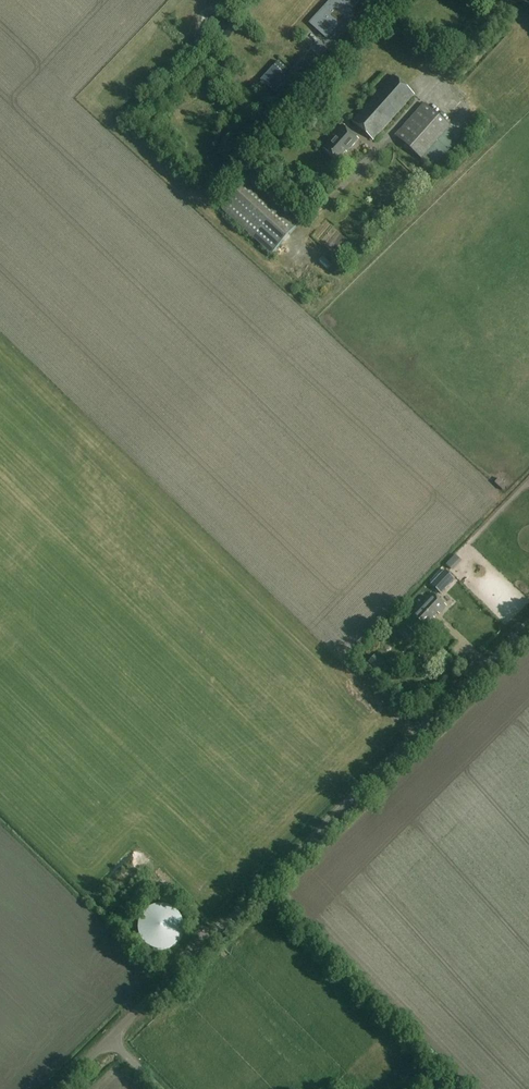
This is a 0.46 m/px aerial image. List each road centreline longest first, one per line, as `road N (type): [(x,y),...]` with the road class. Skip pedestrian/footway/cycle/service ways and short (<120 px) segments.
road 1 (unclassified): [(110,1038),(528,623)]

